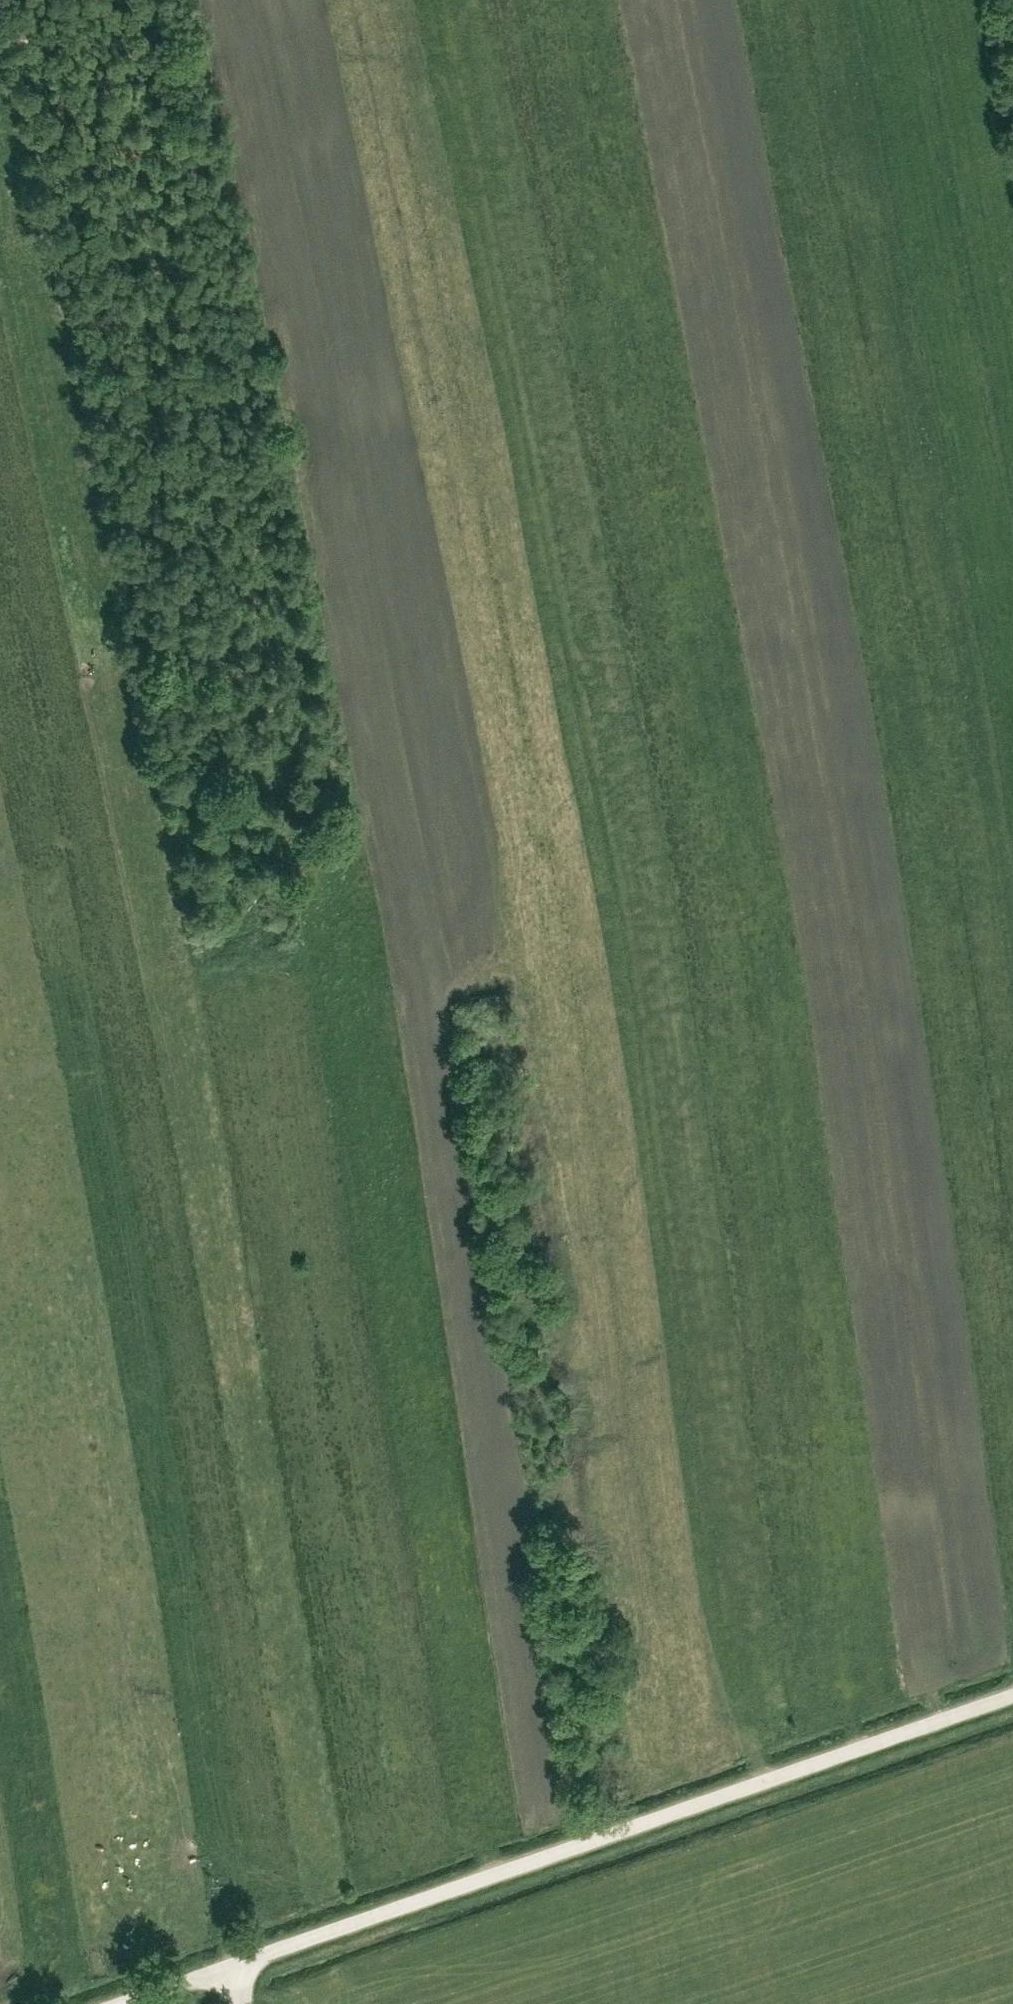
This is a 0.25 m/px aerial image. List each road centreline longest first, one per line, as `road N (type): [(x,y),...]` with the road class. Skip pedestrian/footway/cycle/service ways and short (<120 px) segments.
road 1 (unclassified): [(234,1965),(1012,1695)]
road 2 (unclassified): [(119,2003),(234,1965)]

